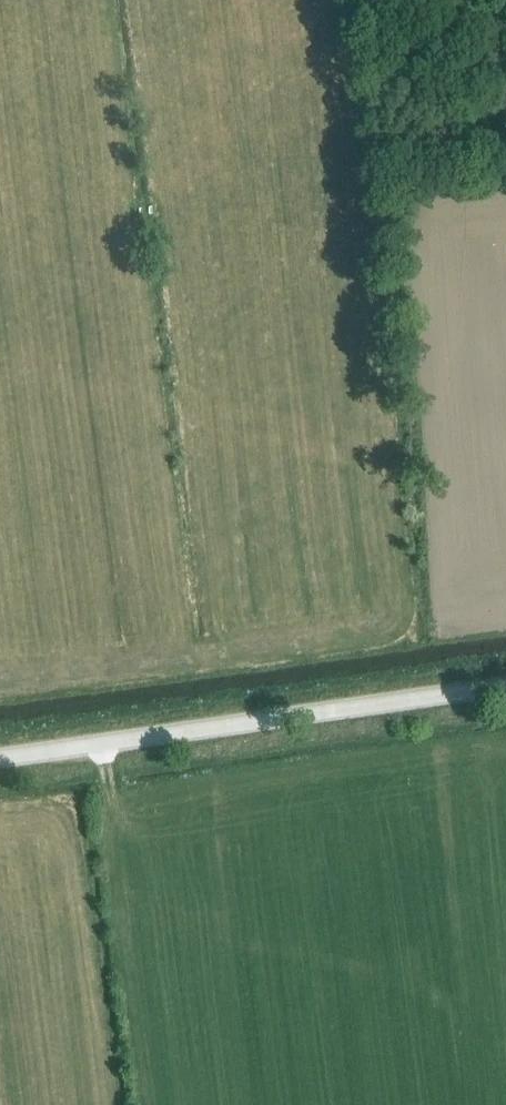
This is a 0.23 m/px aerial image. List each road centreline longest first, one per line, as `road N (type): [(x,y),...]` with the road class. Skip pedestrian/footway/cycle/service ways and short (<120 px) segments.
road 1 (unclassified): [(0,759),(505,687)]

